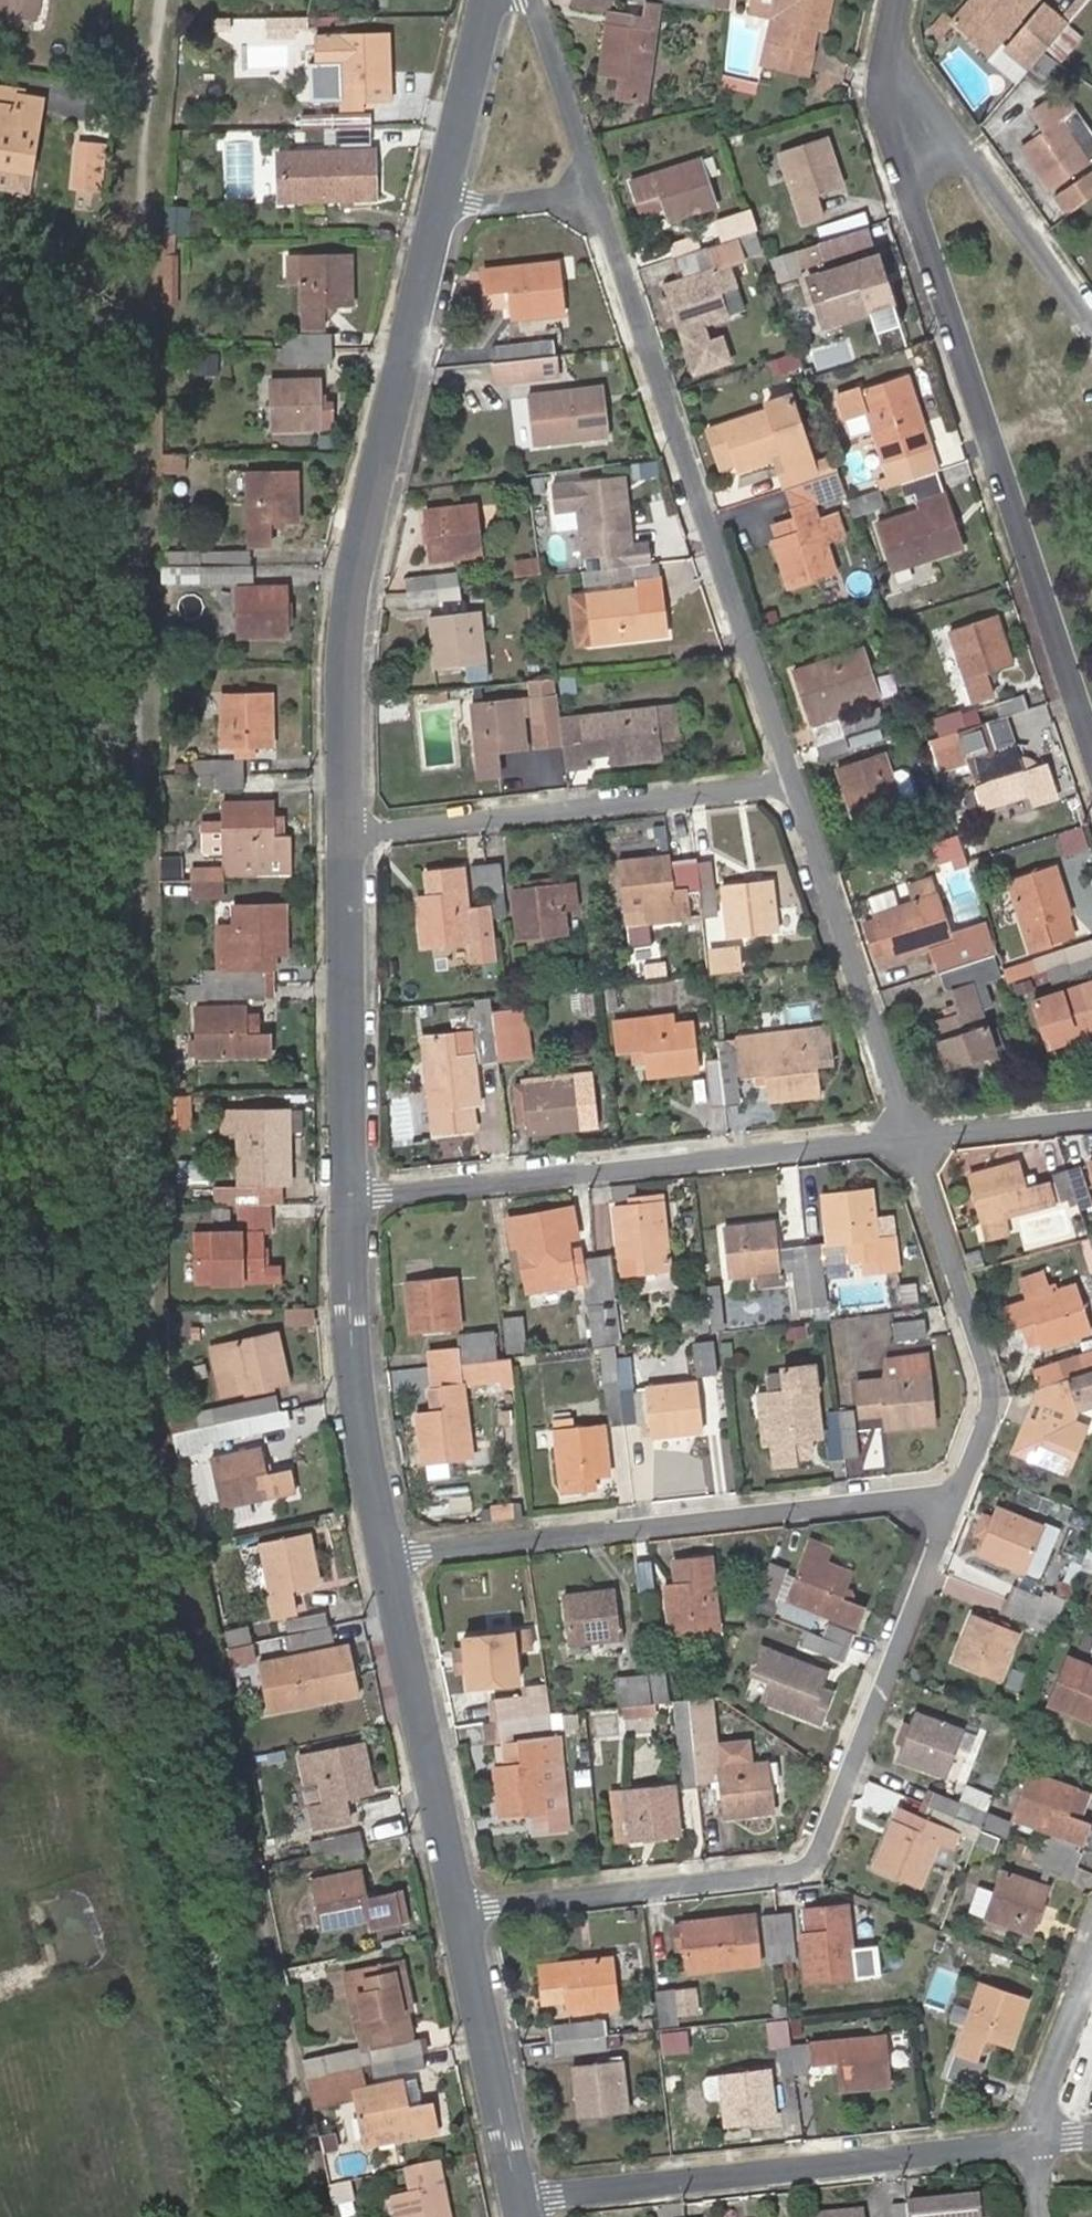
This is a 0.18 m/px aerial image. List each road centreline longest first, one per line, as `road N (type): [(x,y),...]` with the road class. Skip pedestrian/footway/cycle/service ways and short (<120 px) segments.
road 1 (track): [(173,0),(144,247),(151,1738),(275,2216)]
road 2 (residential): [(957,1493),(820,1854),(807,1869),(465,1912)]
road 3 (residential): [(1091,713),(886,88),(896,39)]
road 4 (residential): [(448,188),(351,618),(354,824)]
road 5 (residential): [(595,174),(791,773)]
road 6 (residential): [(395,1549),(957,1493)]
road 7 (residential): [(910,1130),(359,1188)]
road 8 (residential): [(520,2195),(1041,2143)]
road 9 (residential): [(791,773),(379,830),(354,824)]
road 10 (residential): [(910,1130),(992,1396),(957,1493)]
road 11 (residential): [(791,773),(910,1130)]
road 12 (residential): [(395,1549),(465,1912)]
road 13 (residential): [(354,824),(359,1188)]
road 14 (residential): [(359,1188),(365,1397),(395,1549)]
road 15 (residential): [(1091,316),(896,39)]
road 16 (residential): [(465,1912),(520,2195)]
road 17 (residential): [(490,0),(448,188)]
road 18 (residential): [(538,0),(595,174)]
road 19 (residential): [(1091,1114),(910,1130)]
road 20 (residential): [(1091,2002),(1041,2143)]
road 21 (residential): [(595,174),(448,188)]

